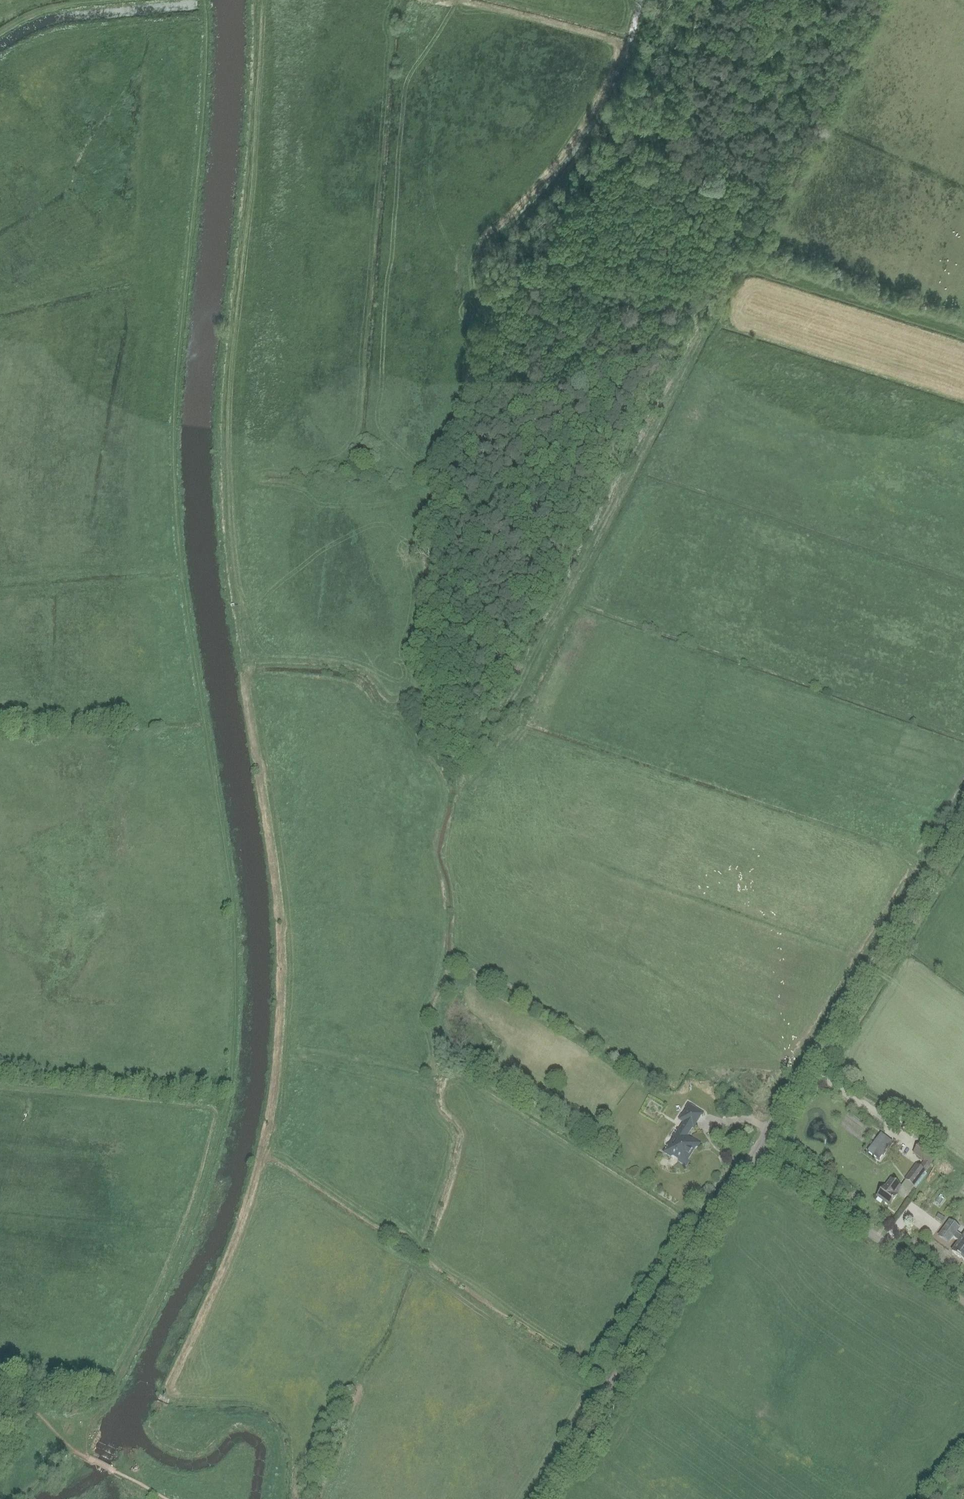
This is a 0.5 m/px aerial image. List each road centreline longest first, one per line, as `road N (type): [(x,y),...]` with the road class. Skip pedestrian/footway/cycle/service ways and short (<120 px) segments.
road 1 (unclassified): [(541,1498),(756,1149)]
road 2 (unclassified): [(756,1149),(963,813)]
road 3 (unclassified): [(963,1302),(756,1149)]

